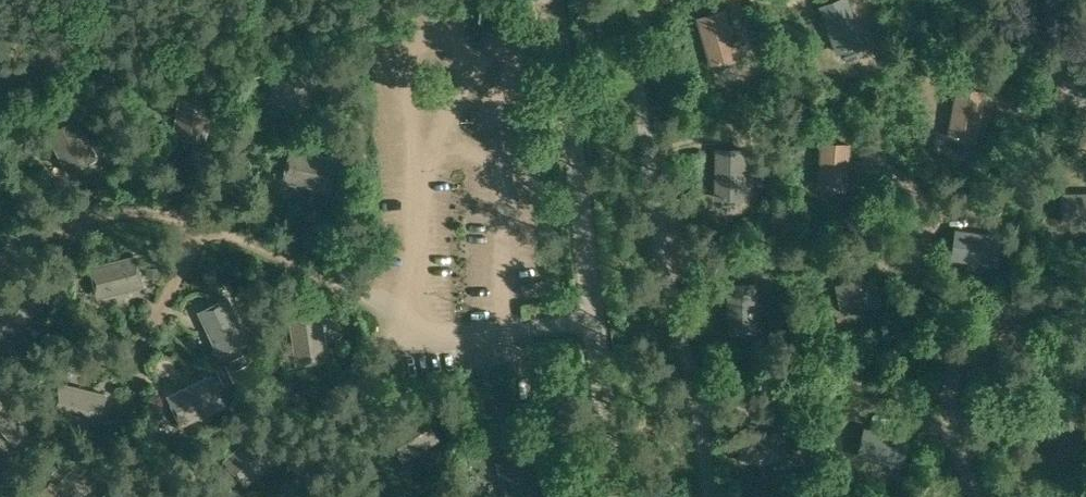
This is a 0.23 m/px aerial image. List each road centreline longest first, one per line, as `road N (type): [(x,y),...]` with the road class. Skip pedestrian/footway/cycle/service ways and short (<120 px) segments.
road 1 (unclassified): [(615,496),(555,0)]

